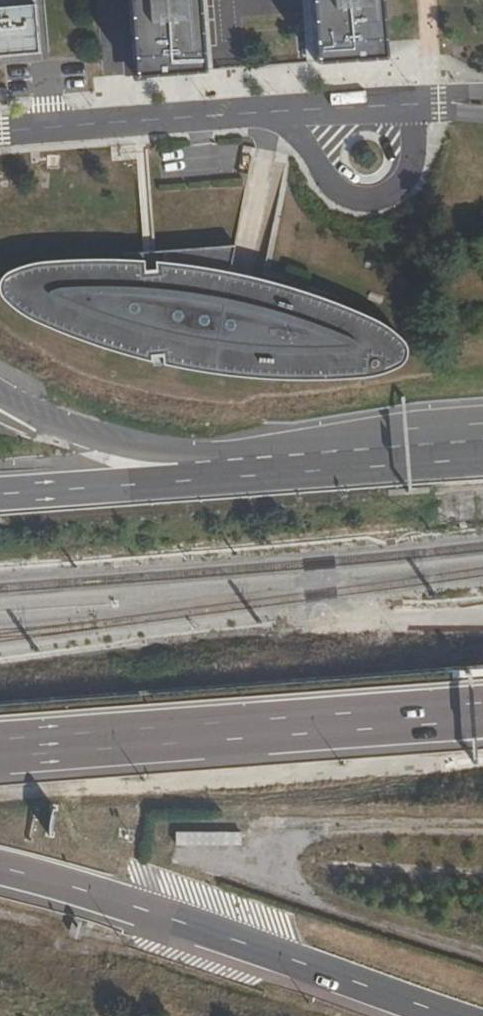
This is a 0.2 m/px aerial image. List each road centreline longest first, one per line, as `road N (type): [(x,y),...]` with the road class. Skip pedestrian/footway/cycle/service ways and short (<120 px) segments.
road 1 (primary): [(0,759),(482,716)]
road 2 (secondary): [(0,870),(176,920),(453,1015)]
road 3 (unclassified): [(0,414),(113,451),(278,472)]
road 4 (secondary): [(0,495),(278,472)]
road 5 (secondary): [(278,472),(482,456)]

